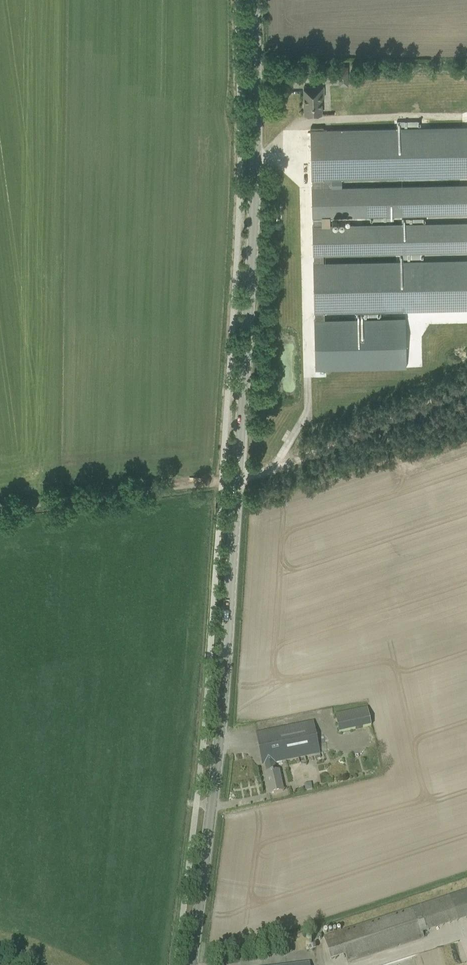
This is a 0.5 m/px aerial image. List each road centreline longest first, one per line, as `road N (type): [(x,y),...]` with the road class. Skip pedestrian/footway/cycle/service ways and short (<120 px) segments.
road 1 (tertiary): [(190,964),(224,694),(235,482)]
road 2 (tertiary): [(252,0),(252,242),(235,482)]
road 3 (track): [(220,483),(466,379)]
road 4 (track): [(220,483),(0,505)]

